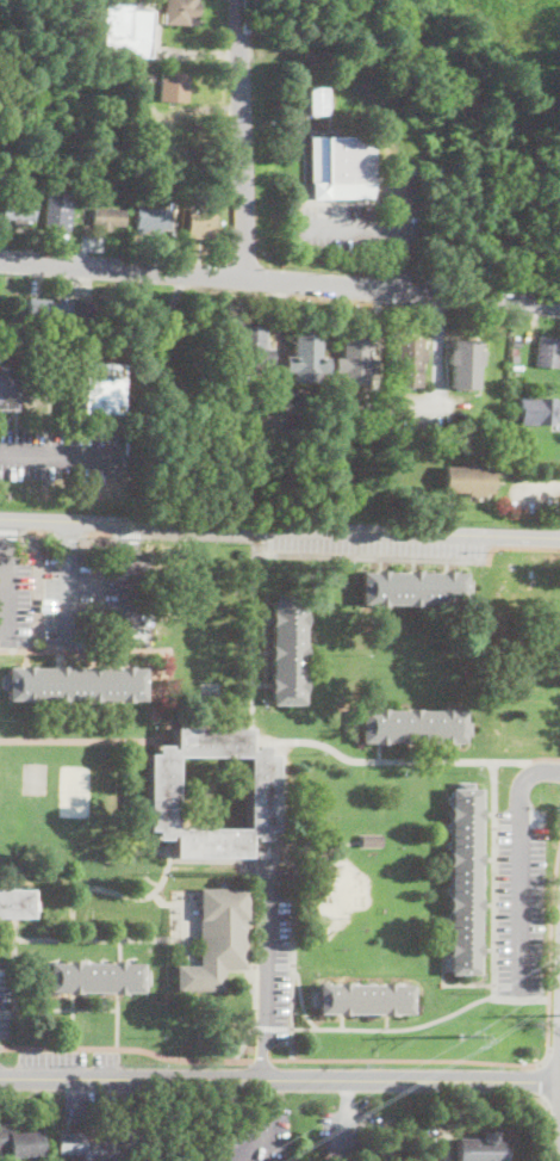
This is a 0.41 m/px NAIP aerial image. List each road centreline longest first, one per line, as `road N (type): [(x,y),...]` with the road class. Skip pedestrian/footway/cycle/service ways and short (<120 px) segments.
road 1 (residential): [(559,305),(0,260)]
road 2 (tertiary): [(559,537),(0,519)]
road 3 (tertiary): [(559,1082),(0,1078)]
road 4 (residential): [(238,0),(245,279)]

